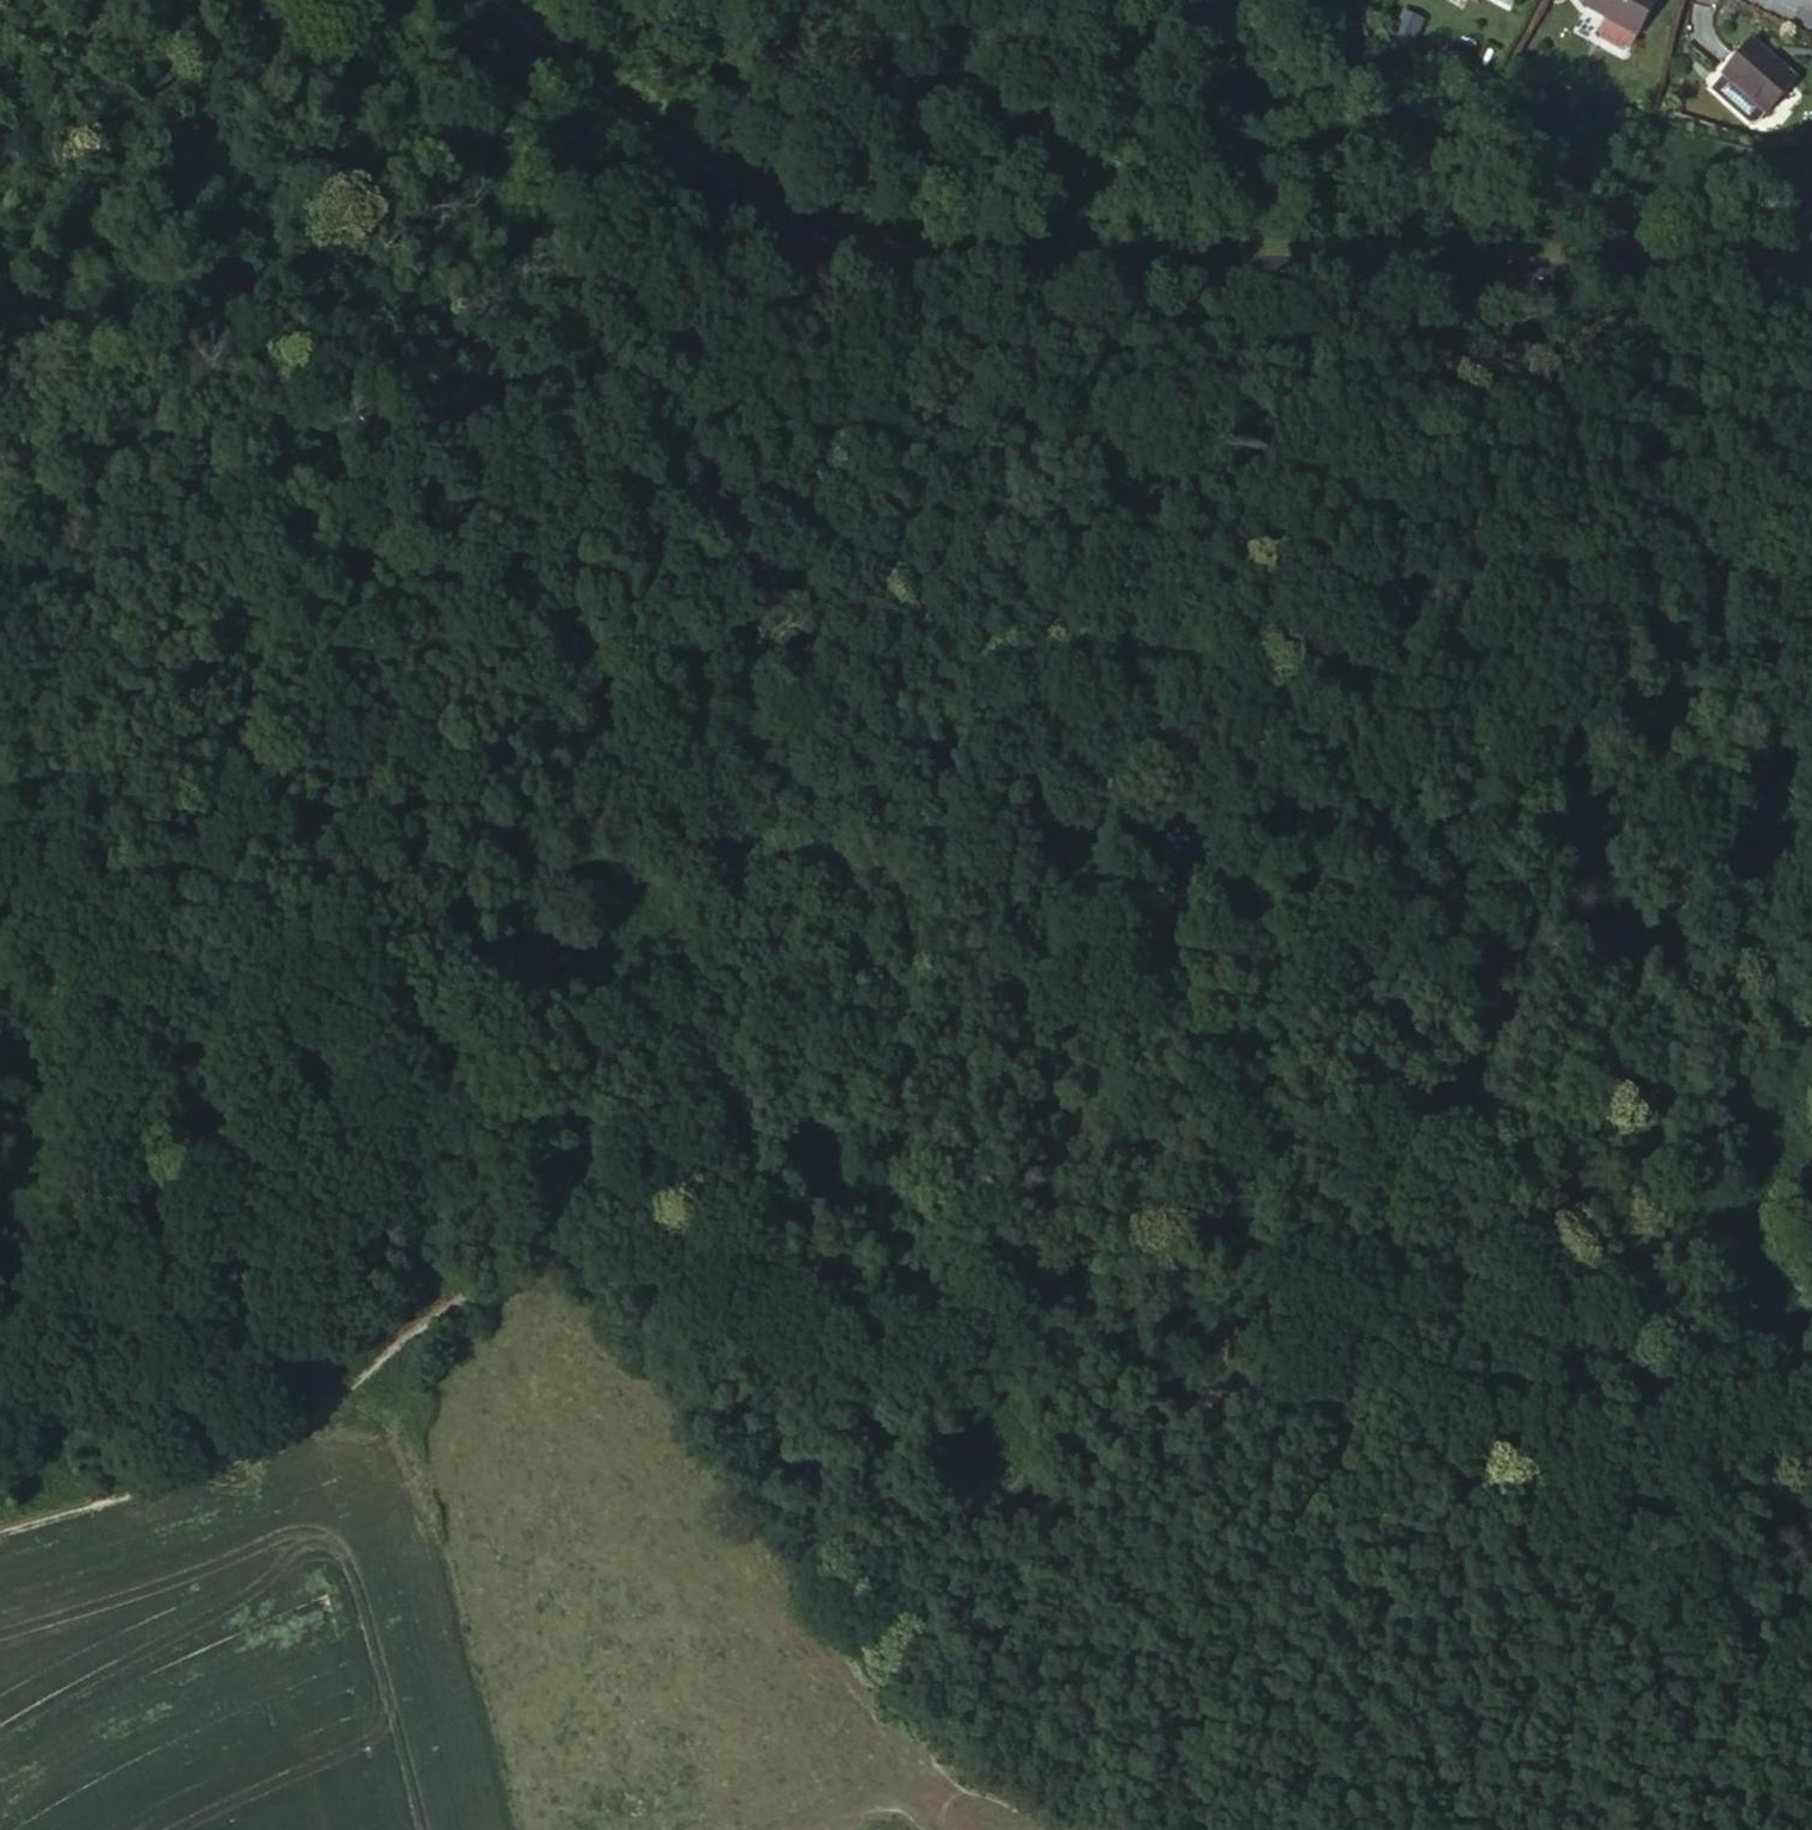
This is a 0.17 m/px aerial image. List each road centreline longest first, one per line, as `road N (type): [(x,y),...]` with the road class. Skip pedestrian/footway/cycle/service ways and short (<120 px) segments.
road 1 (tertiary): [(498,0),(778,219),(849,250),(905,263),(1560,278),(1811,297)]
road 2 (track): [(576,1222),(444,1297),(328,1407),(143,1486),(0,1525)]

